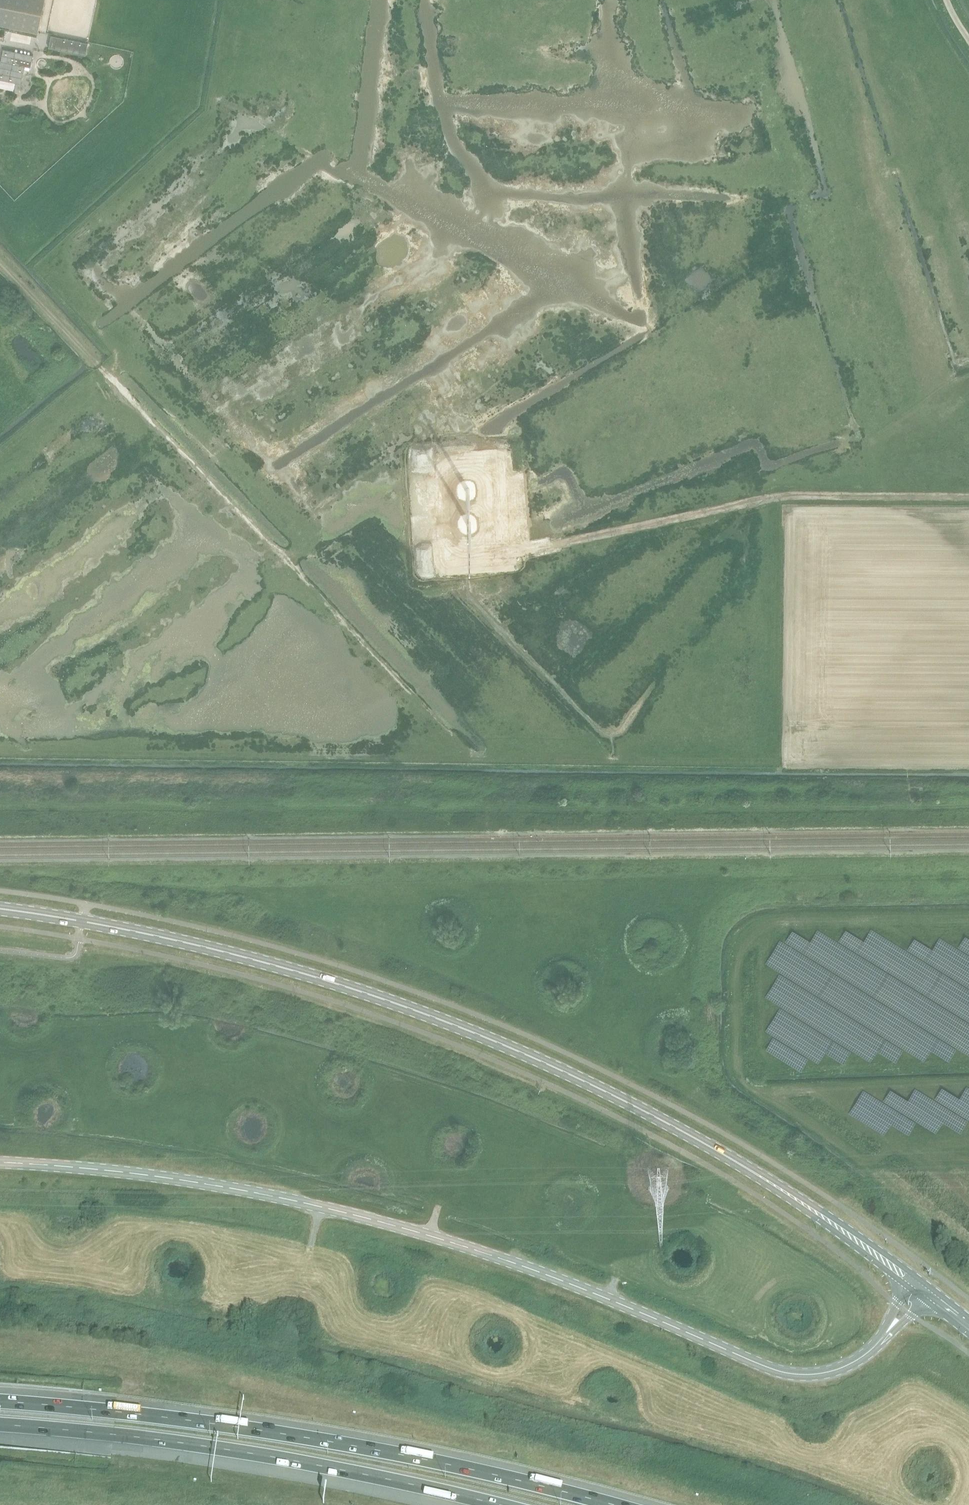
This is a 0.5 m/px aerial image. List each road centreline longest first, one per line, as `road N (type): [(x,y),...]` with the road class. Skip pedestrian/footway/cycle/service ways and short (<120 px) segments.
road 1 (primary): [(924,1291),(728,1157),(491,1038),(267,962),(0,908)]
road 2 (tertiary): [(924,1291),(868,1350),(812,1375),(769,1369),(607,1298),(374,1219),(221,1186),(0,1162)]
road 3 (track): [(0,259),(446,729)]
road 4 (motorway): [(620,1504),(373,1447),(0,1399)]
road 5 (motorway): [(0,1424),(163,1441),(490,1504)]

